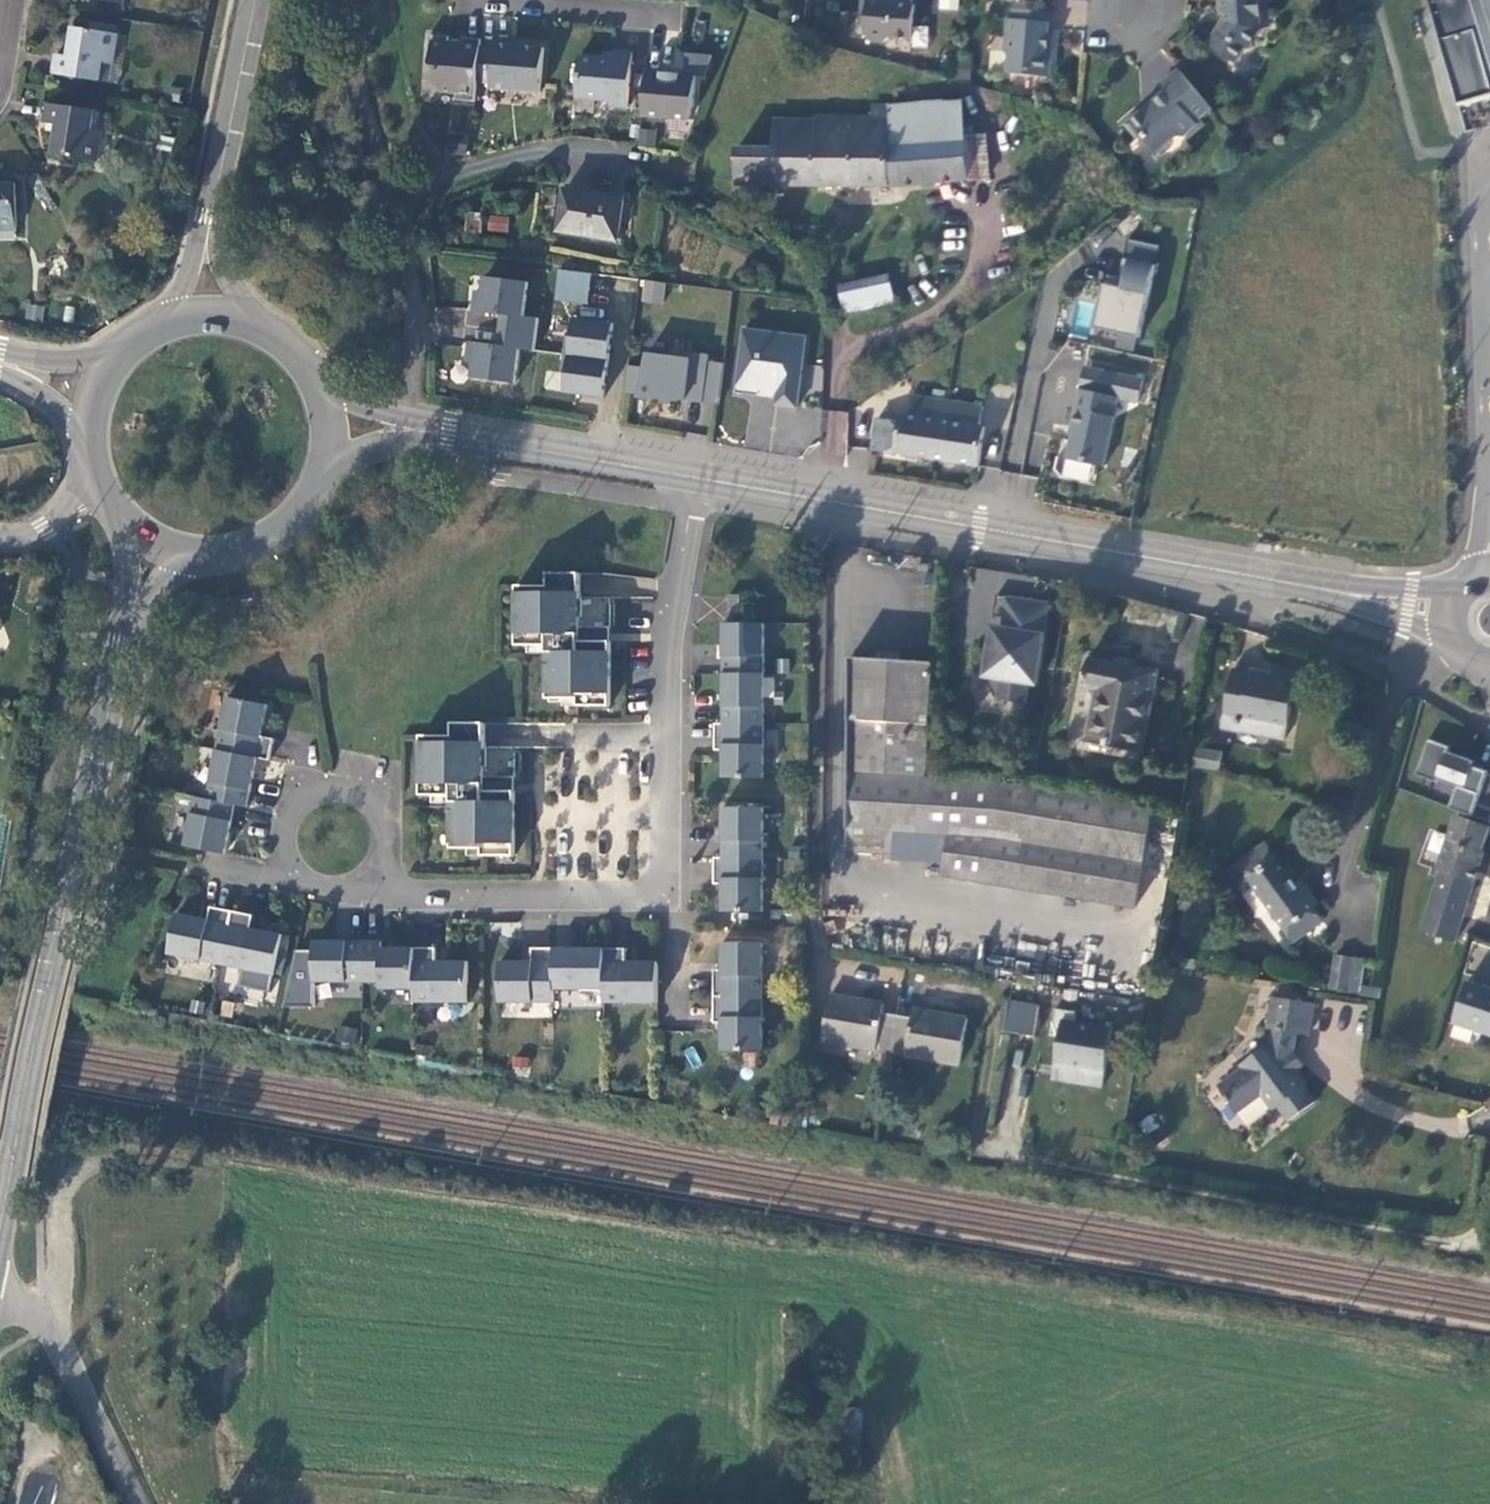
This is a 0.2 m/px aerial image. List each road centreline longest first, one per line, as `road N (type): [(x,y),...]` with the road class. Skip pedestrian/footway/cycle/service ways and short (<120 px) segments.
road 1 (residential): [(694,478),(668,648),(672,895),(328,890),(291,875),(207,866)]
road 2 (secondary): [(1342,597),(694,478)]
road 3 (secondary): [(126,623),(0,1216)]
road 4 (track): [(227,1171),(112,1163),(71,1178),(61,1197),(58,1287),(43,1322)]
road 5 (residential): [(1339,893),(1395,696),(1450,653)]
road 6 (secondary): [(694,478),(432,432)]
road 7 (unclassified): [(138,1503),(51,1333),(37,1316),(0,1300)]
road 8 (unclassified): [(254,0),(207,228)]
road 9 (secondary): [(198,563),(247,557),(289,533),(328,471)]
road 10 (residential): [(668,14),(516,0)]

